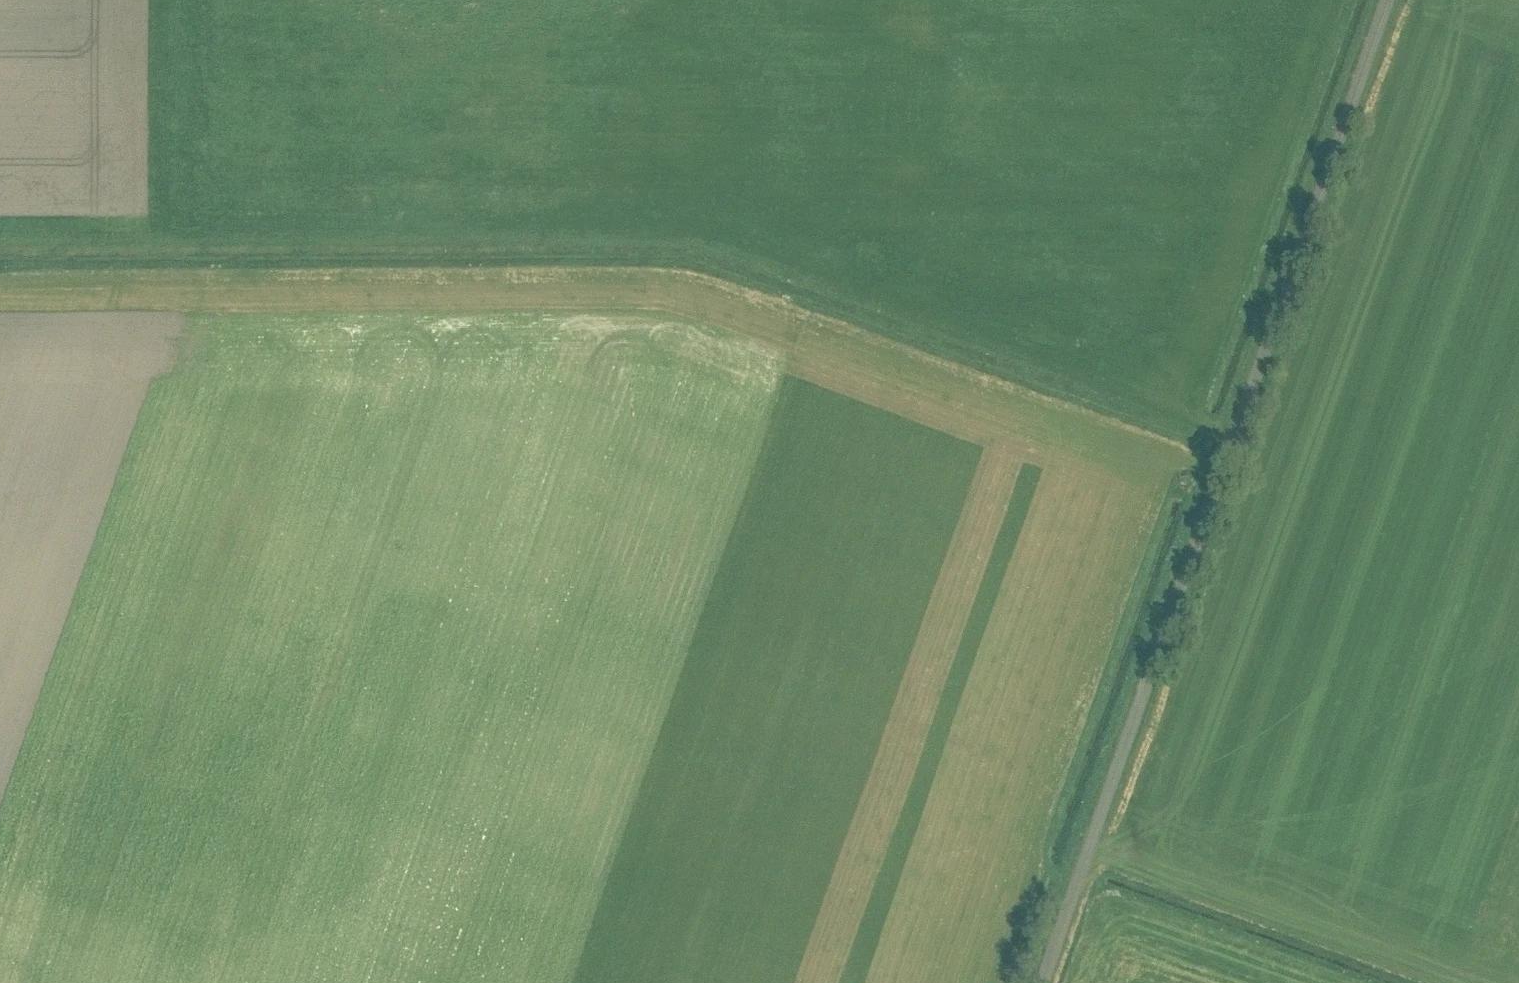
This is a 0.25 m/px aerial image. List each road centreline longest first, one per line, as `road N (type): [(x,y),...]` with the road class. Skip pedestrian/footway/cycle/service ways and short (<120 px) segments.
road 1 (unclassified): [(1043,982),(1389,0)]

